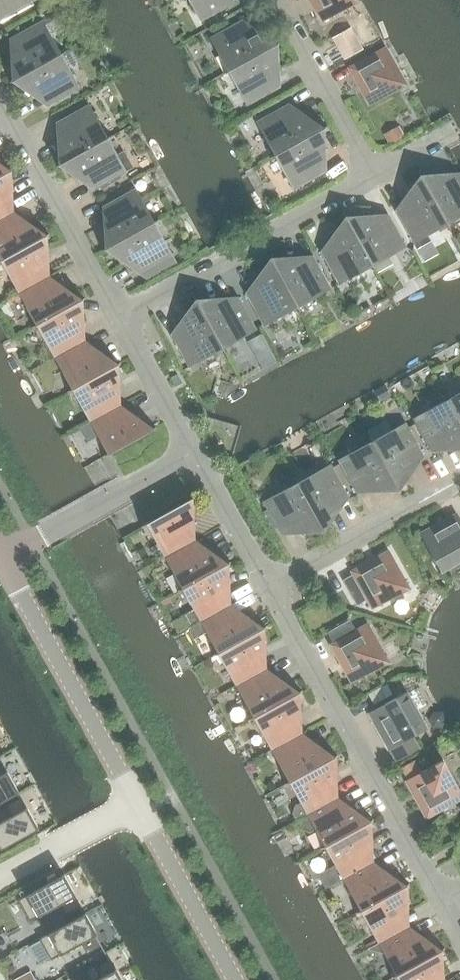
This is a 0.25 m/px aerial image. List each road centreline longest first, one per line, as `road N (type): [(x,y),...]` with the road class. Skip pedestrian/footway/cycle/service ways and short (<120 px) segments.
road 1 (residential): [(443,911),(263,586)]
road 2 (residential): [(118,315),(366,181)]
road 3 (residential): [(136,804),(0,560)]
road 4 (residential): [(118,315),(0,108)]
road 5 (residential): [(459,478),(263,586)]
road 6 (residential): [(0,558),(189,451)]
road 7 (residential): [(366,181),(271,0)]
road 8 (residential): [(234,979),(136,804)]
road 9 (residential): [(0,879),(136,804)]
road 10 (residential): [(263,586),(189,451)]
road 11 (residential): [(189,451),(118,315)]

